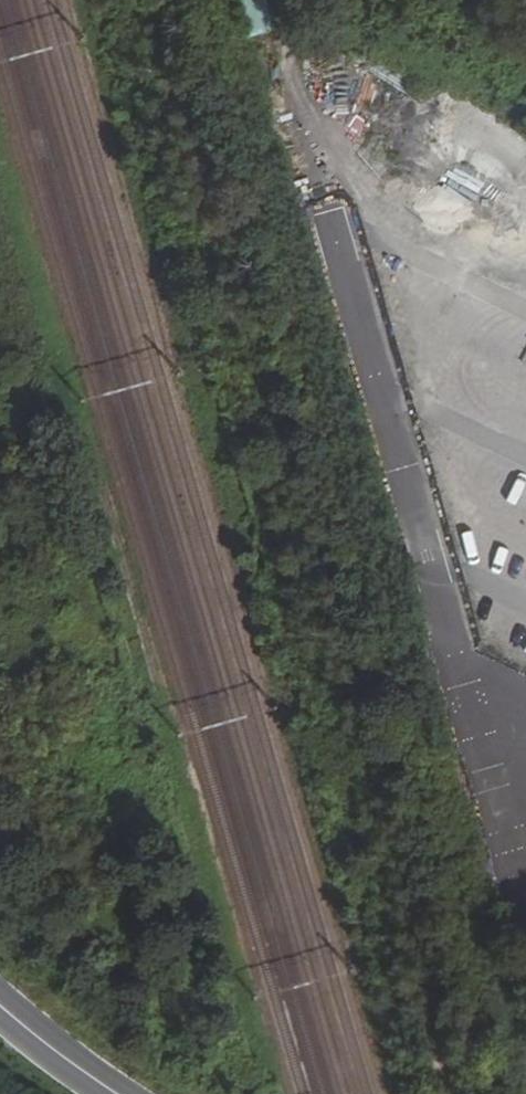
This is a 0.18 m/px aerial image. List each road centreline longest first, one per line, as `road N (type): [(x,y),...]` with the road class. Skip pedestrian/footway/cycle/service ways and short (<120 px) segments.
road 1 (primary): [(0,1005),(113,1093)]

